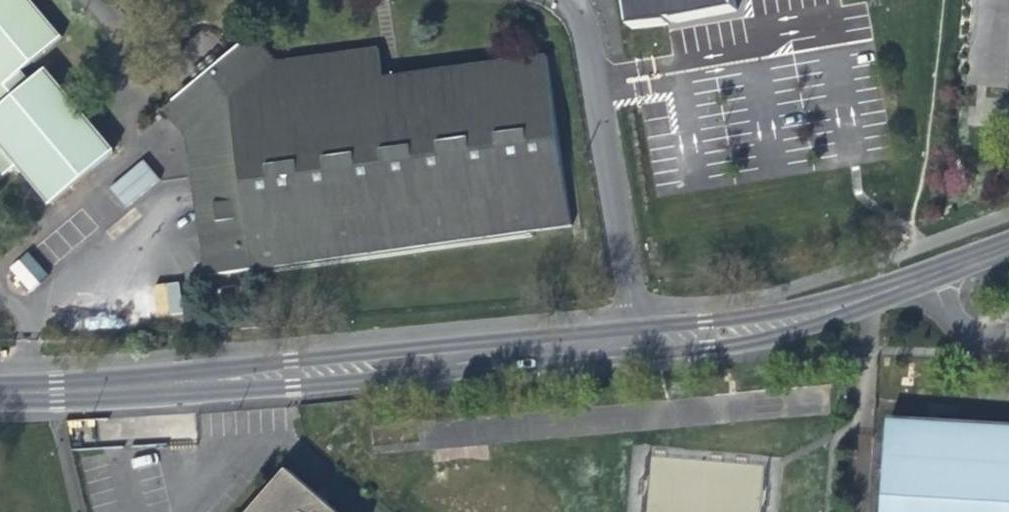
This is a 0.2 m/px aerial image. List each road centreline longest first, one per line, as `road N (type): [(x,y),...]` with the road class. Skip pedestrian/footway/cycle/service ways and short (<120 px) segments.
road 1 (tertiary): [(0,395),(296,380),(793,328),(1008,247)]

